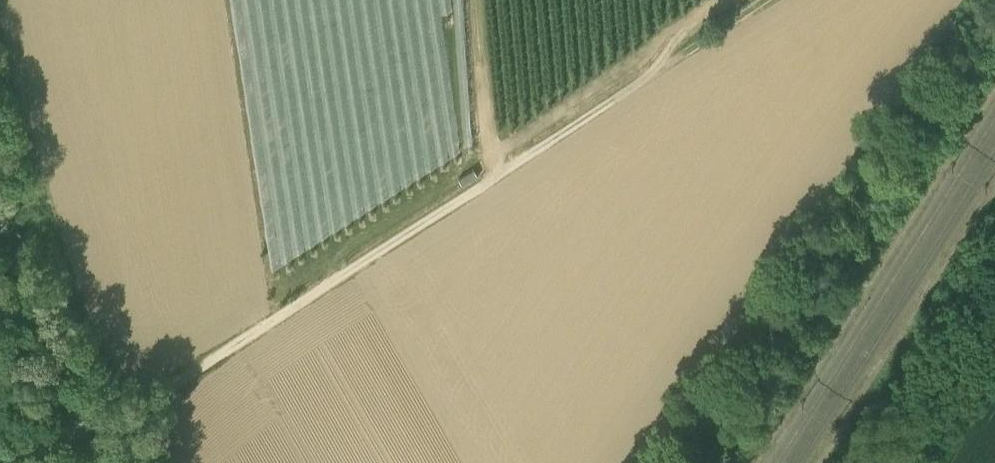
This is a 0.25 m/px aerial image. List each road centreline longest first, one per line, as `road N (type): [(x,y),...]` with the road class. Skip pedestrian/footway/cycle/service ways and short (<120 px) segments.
road 1 (track): [(110,420),(759,0)]
road 2 (unclassified): [(110,420),(55,337),(0,209)]
road 3 (track): [(922,462),(994,326)]

